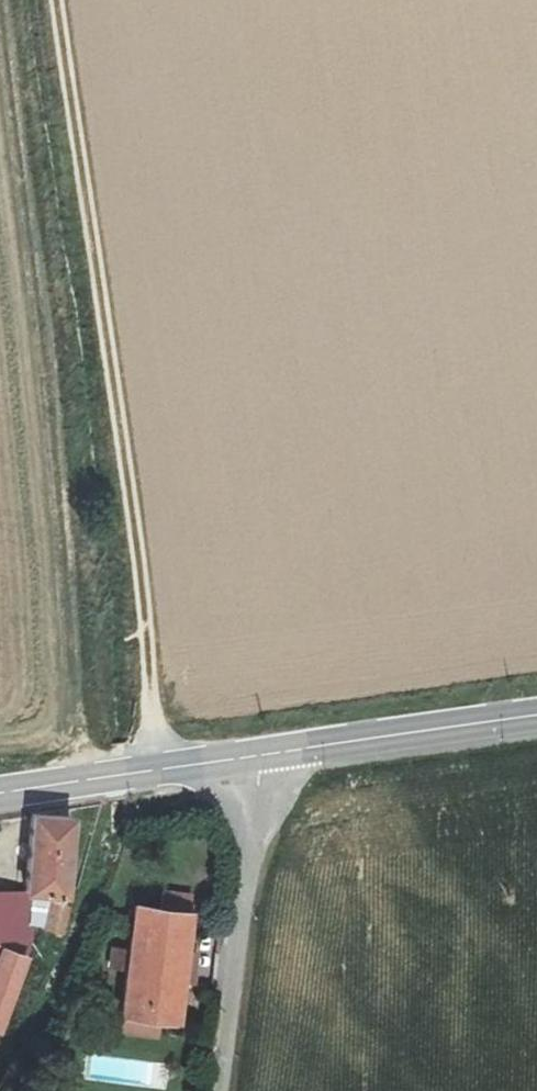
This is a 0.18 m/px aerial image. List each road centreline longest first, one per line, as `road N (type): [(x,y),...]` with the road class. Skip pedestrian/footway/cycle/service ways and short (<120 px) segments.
road 1 (track): [(1,0),(91,779)]
road 2 (track): [(156,770),(140,584),(56,0)]
road 3 (unclassified): [(217,1090),(260,755)]
road 4 (secondary): [(260,755),(536,715)]
road 5 (secondary): [(0,793),(260,755)]

